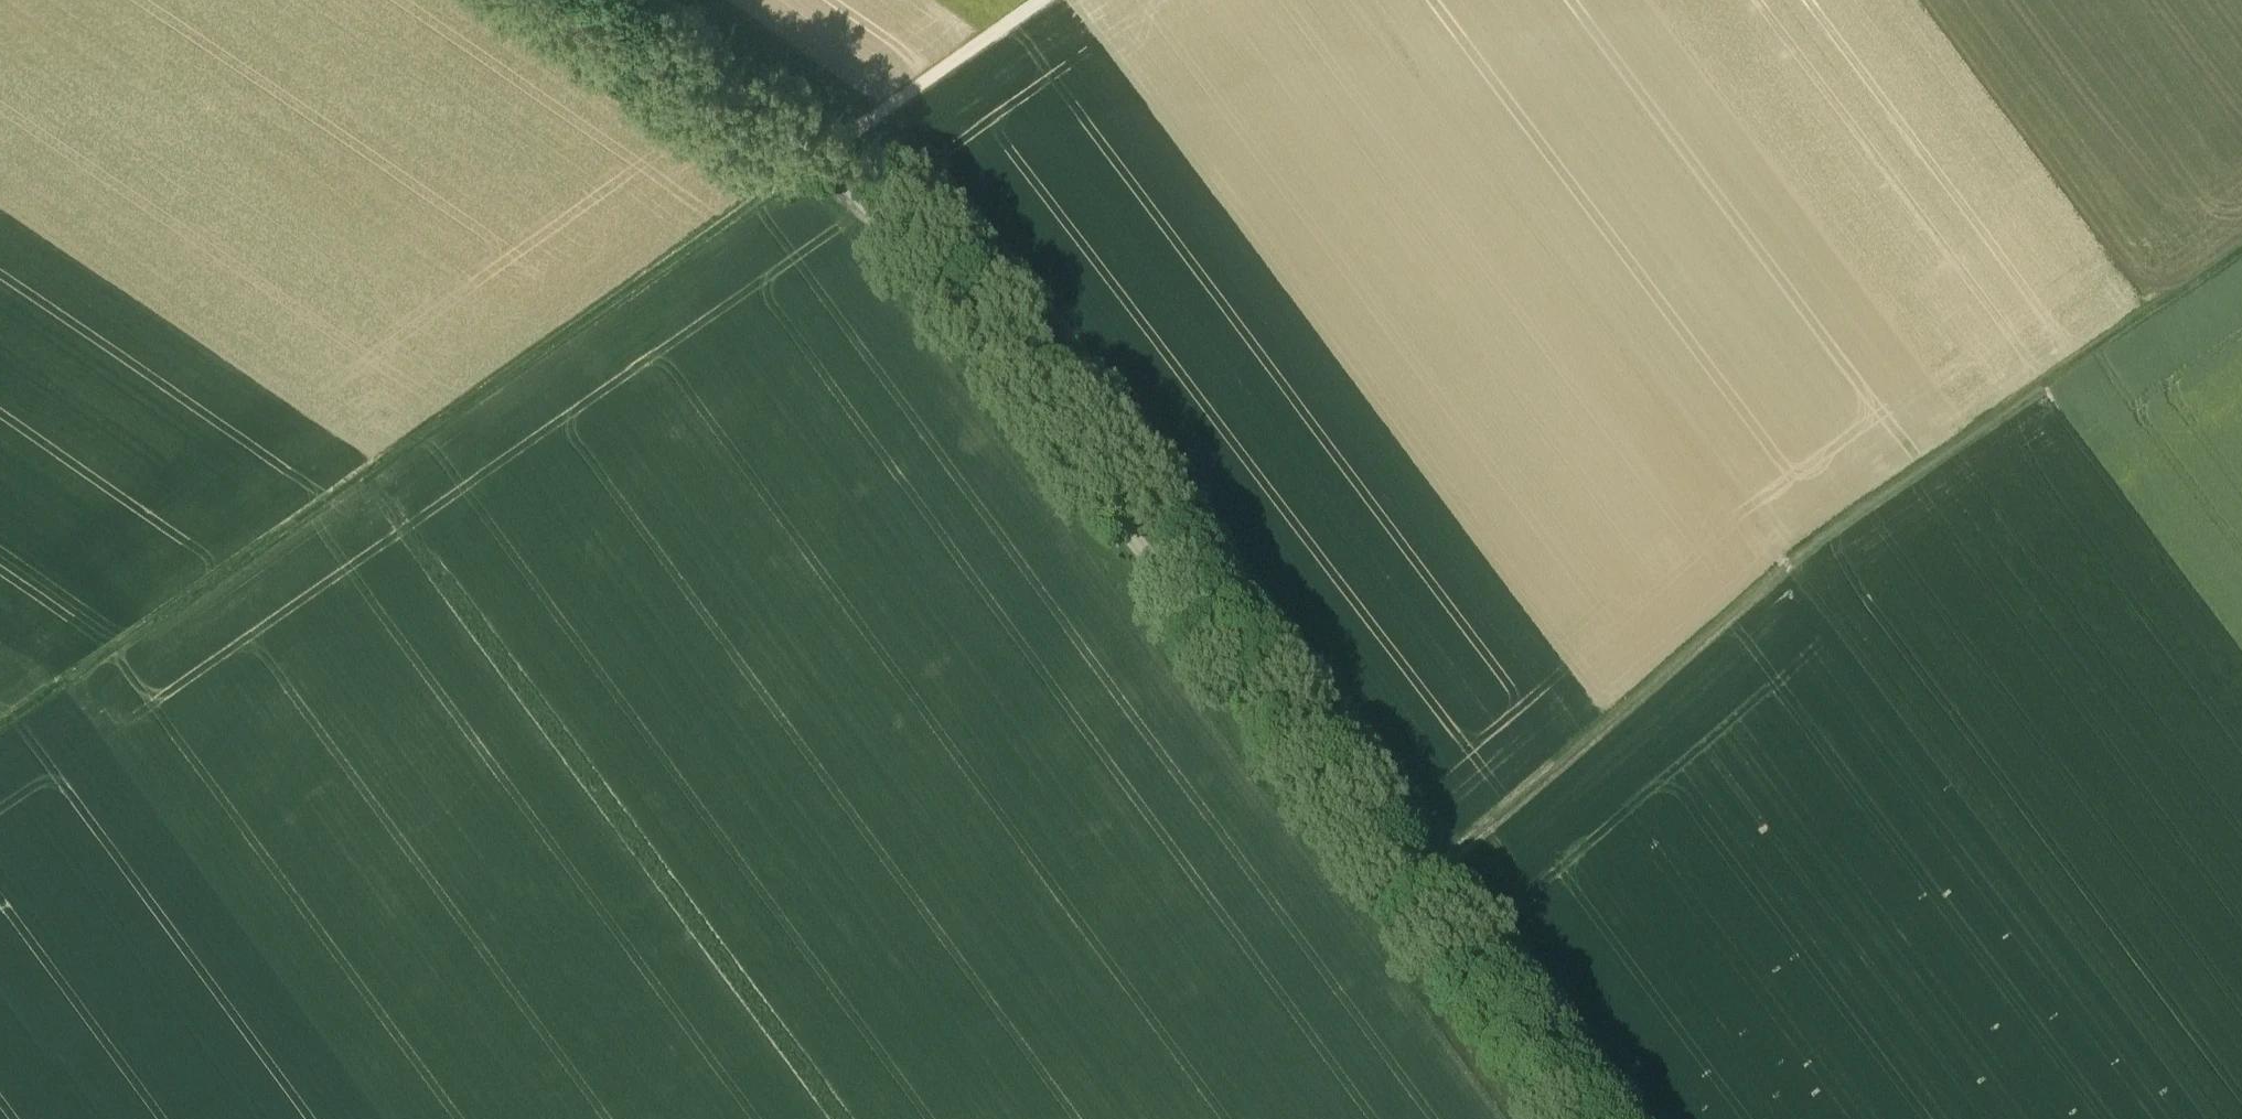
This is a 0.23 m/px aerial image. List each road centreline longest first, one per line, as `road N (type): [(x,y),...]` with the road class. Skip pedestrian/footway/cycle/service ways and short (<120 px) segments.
road 1 (unclassified): [(593,0),(758,116),(934,282),(1565,1118)]
road 2 (track): [(1047,0),(0,732)]
road 3 (track): [(1398,896),(1779,567),(2241,252)]

